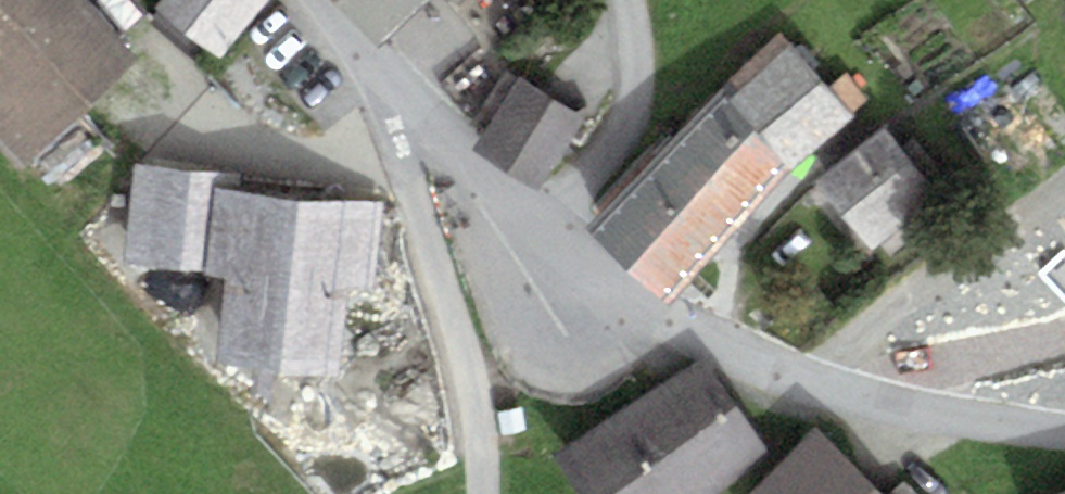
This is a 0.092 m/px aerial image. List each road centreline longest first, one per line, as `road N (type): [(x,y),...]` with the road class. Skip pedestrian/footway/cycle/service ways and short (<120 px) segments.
road 1 (residential): [(542,226),(648,308),(859,399),(1064,431)]
road 2 (residential): [(542,226),(599,171),(637,102),(632,0)]
road 3 (residential): [(395,116),(542,226)]
road 4 (unclassified): [(297,0),(395,116)]

